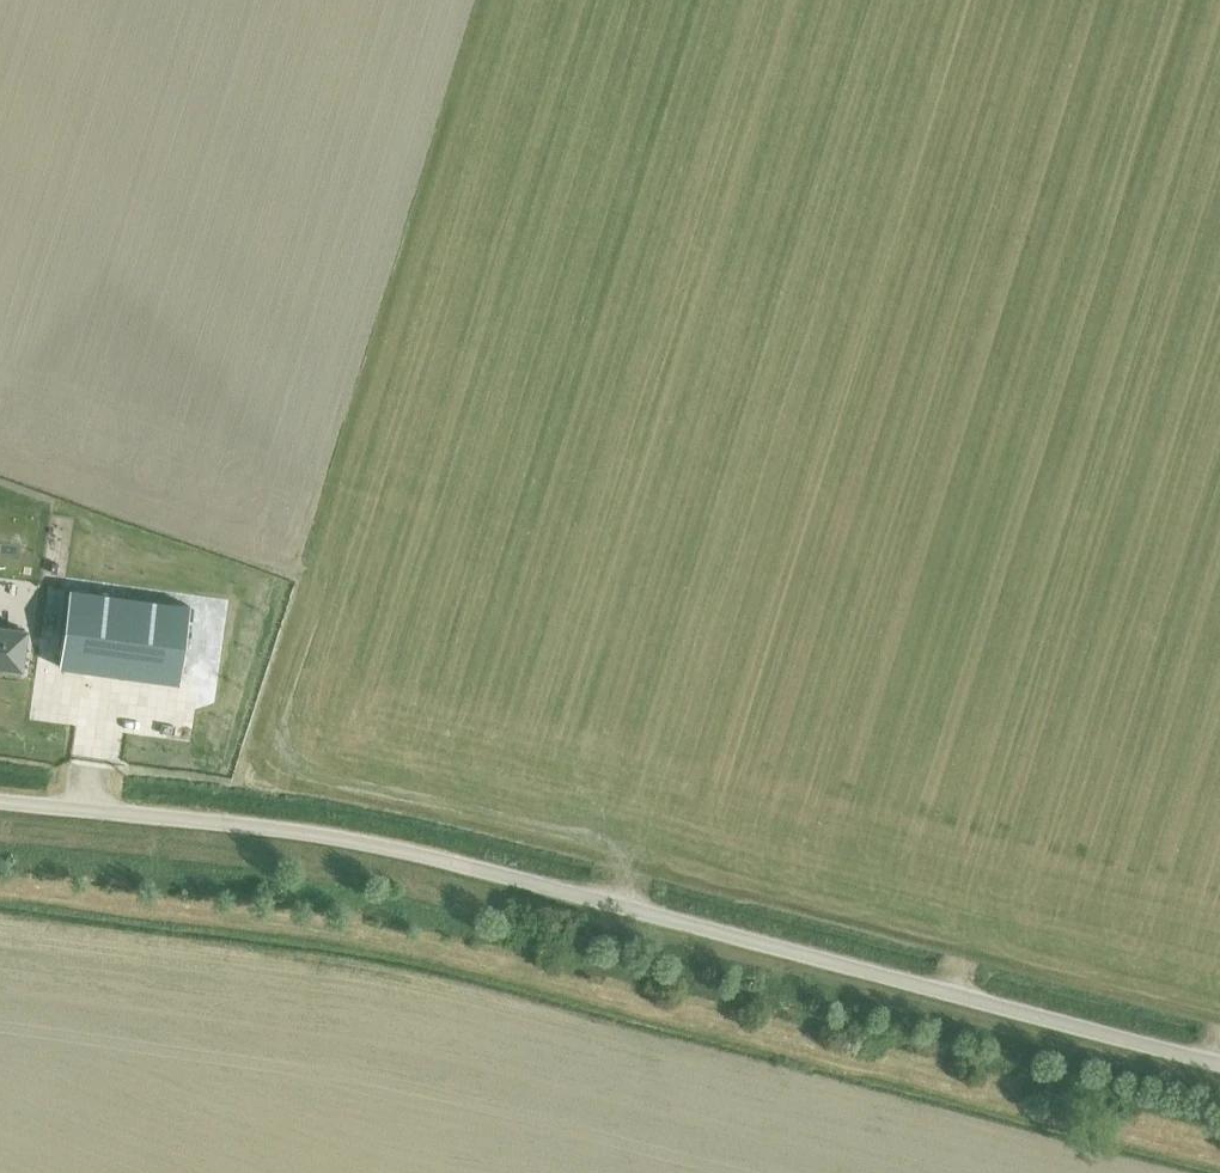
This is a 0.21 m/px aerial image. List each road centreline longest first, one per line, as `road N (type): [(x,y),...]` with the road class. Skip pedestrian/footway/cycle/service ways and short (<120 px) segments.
road 1 (unclassified): [(1219,1066),(346,840),(0,802)]

